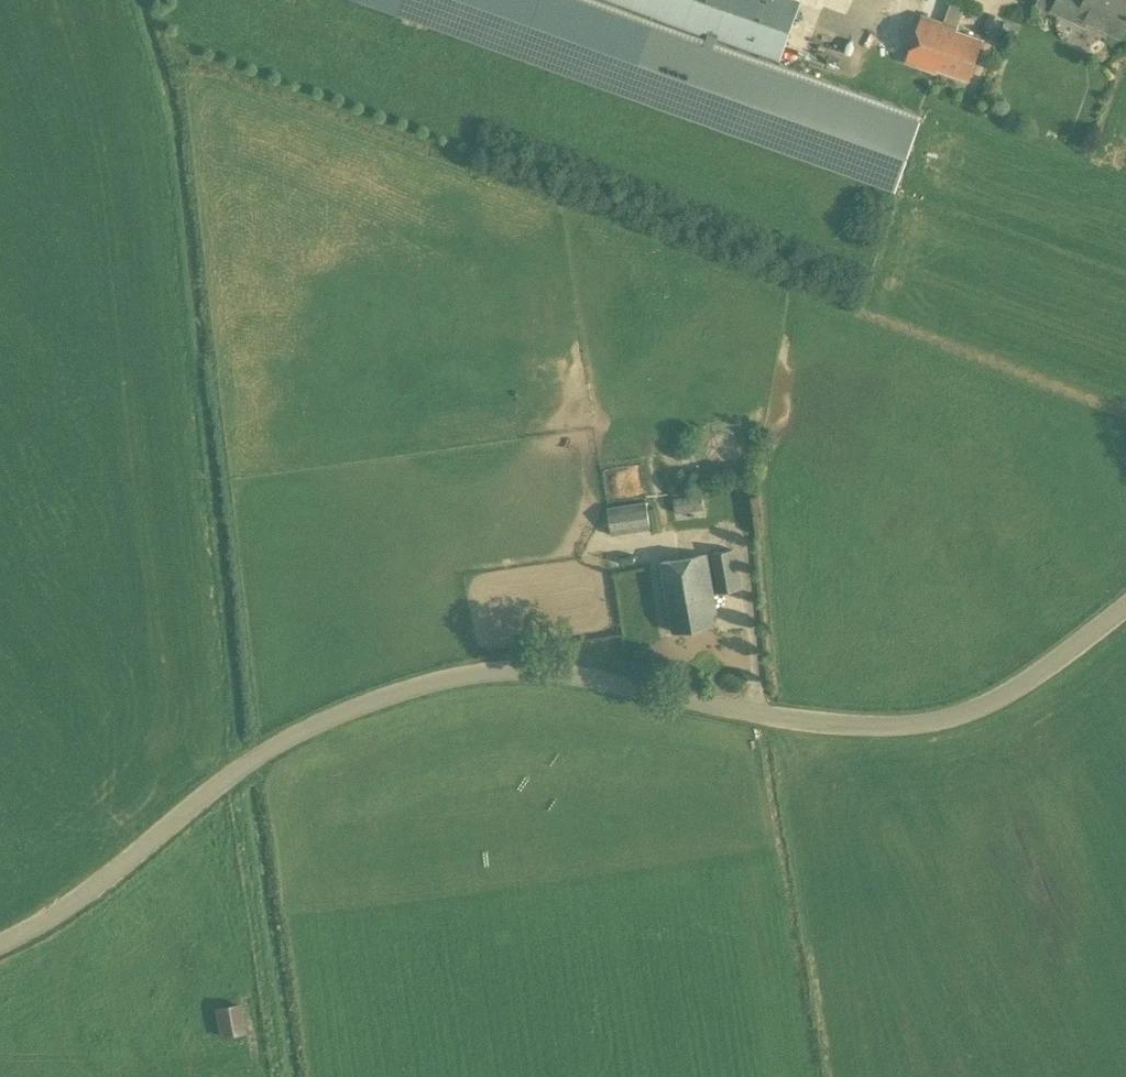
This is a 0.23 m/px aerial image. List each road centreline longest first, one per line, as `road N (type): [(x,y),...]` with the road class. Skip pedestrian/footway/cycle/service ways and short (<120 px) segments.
road 1 (unclassified): [(0,945),(89,892),(307,726),(385,696),(466,674),(562,673),(873,730),(928,725),(1025,684),(1125,607)]

